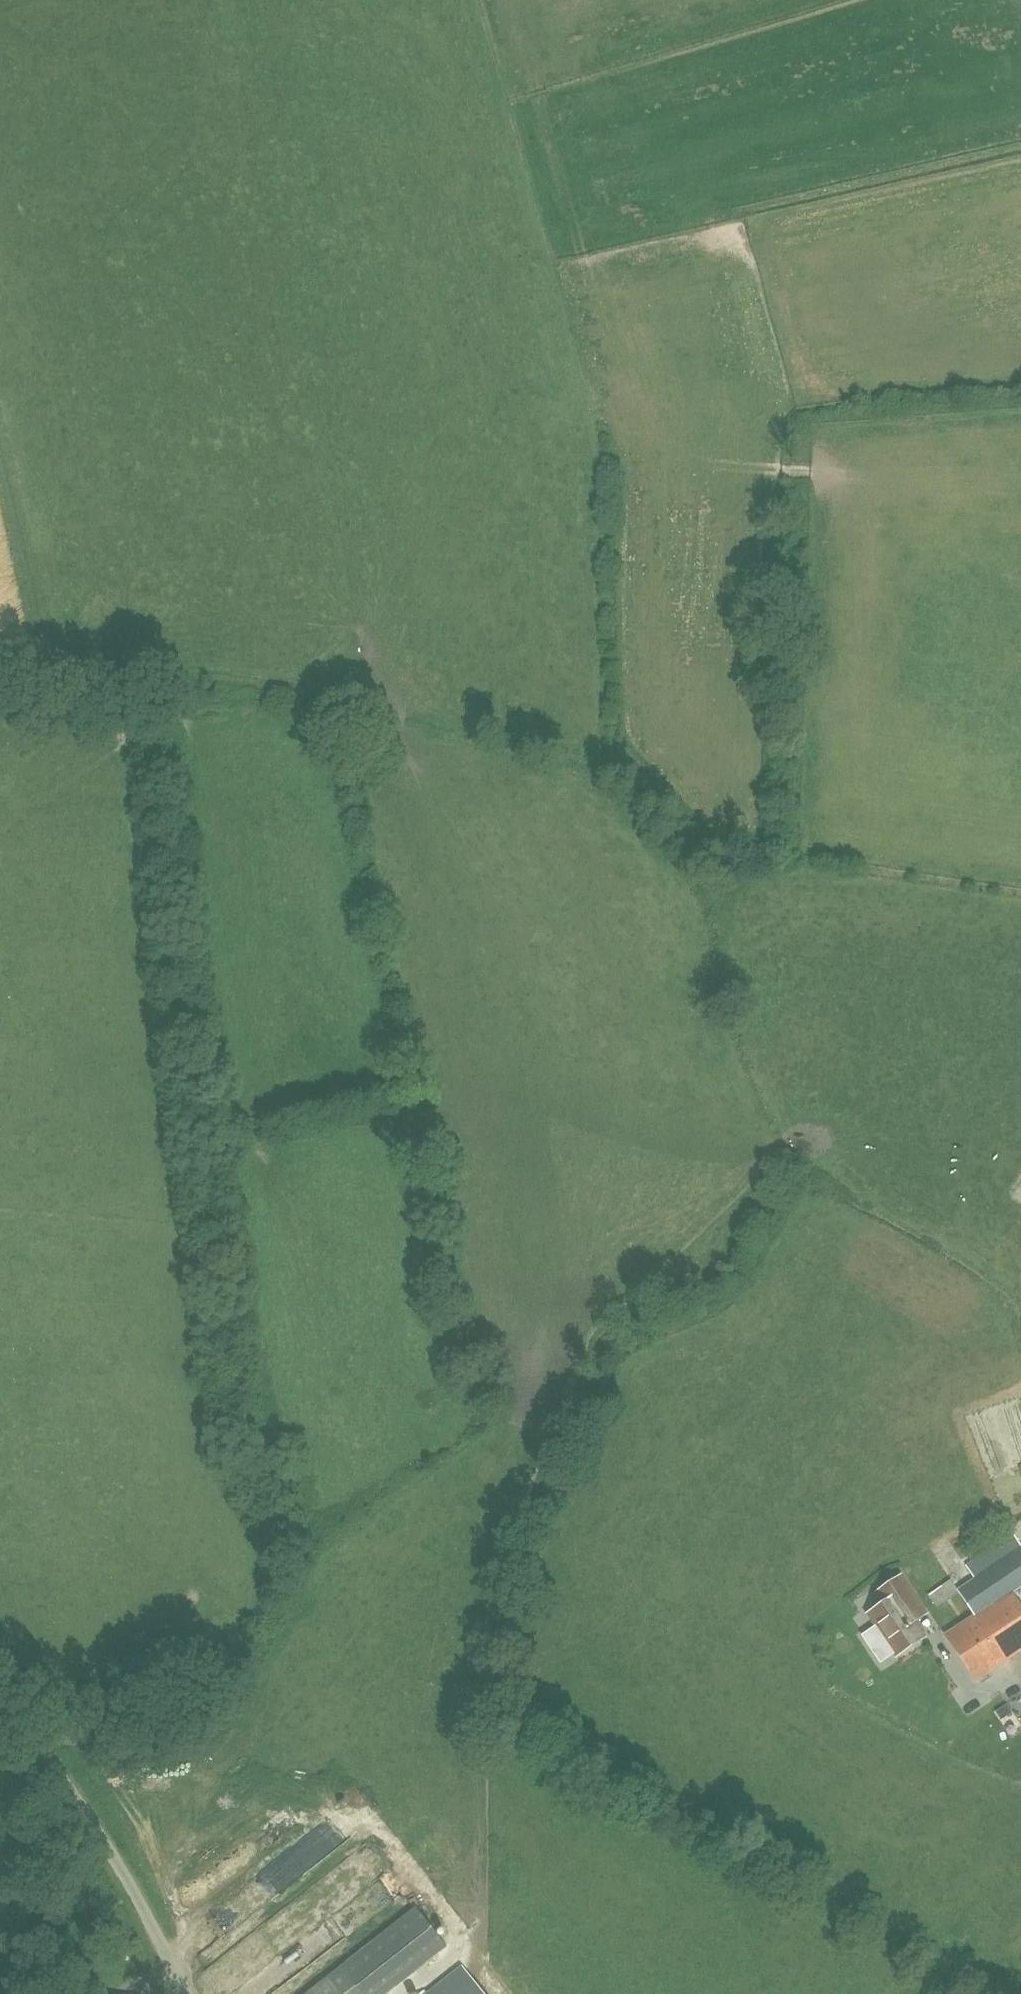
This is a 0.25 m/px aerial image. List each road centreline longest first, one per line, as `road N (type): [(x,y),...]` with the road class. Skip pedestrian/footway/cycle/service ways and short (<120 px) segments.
road 1 (track): [(0,679),(81,677),(336,701)]
road 2 (unclassified): [(179,1993),(96,1821),(28,1737),(0,1717)]

